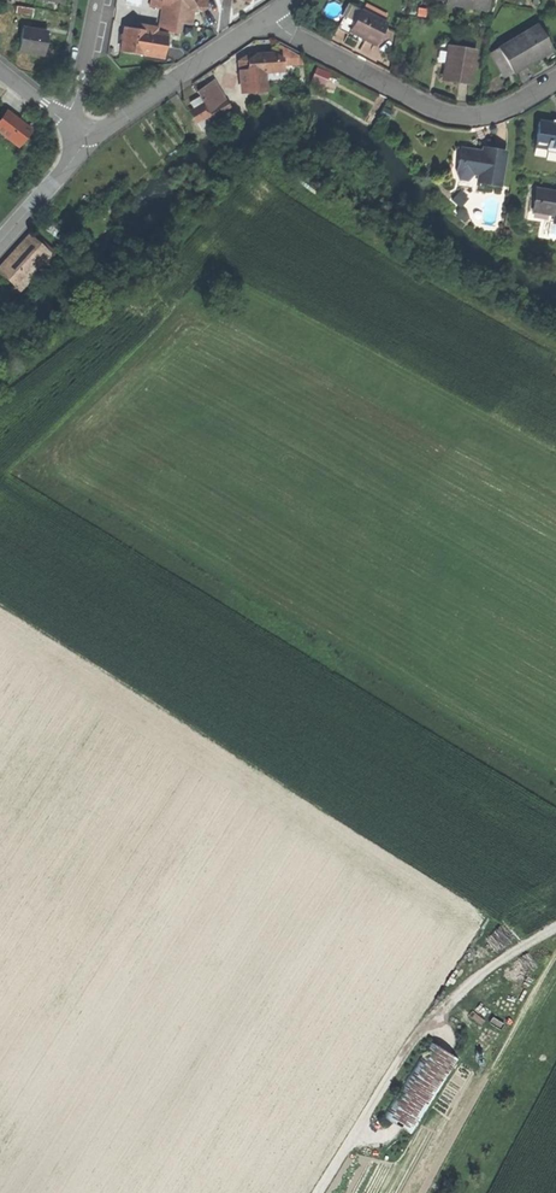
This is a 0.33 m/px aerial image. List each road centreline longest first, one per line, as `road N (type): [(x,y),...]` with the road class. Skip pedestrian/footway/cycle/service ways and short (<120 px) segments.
road 1 (residential): [(270,14),(287,34),(449,113),(476,116),(555,80)]
road 2 (residential): [(88,136),(270,14)]
road 3 (residential): [(0,239),(88,136)]
road 4 (residential): [(68,121),(97,0)]

